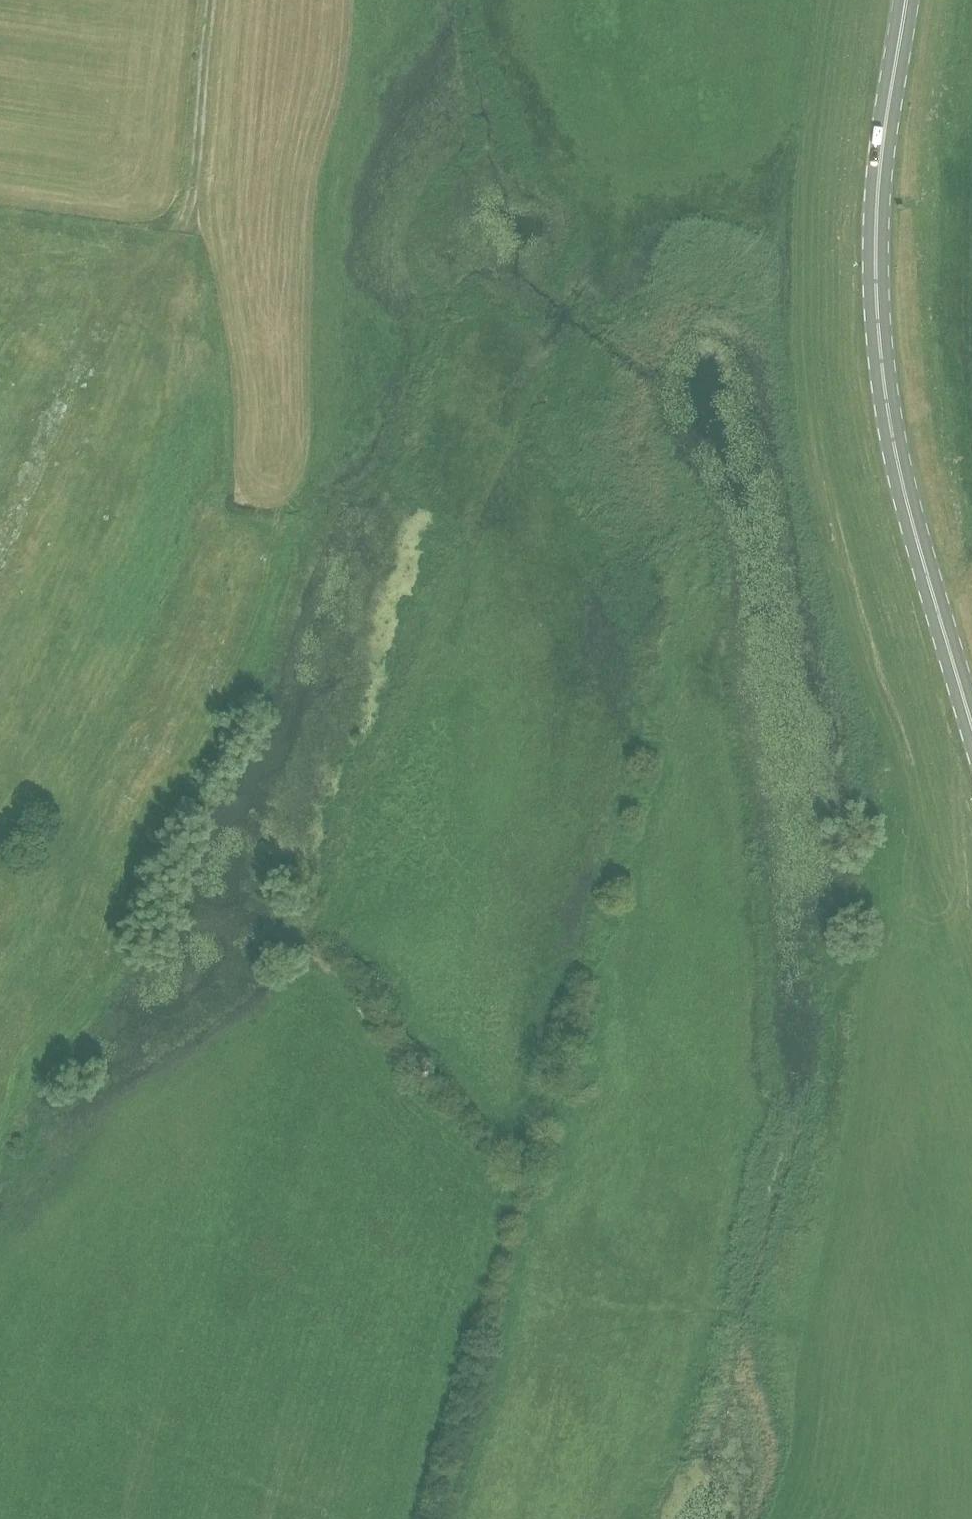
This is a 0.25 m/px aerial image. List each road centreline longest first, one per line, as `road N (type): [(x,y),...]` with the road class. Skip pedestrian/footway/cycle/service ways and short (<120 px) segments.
road 1 (primary): [(971,706),(887,376),(878,300),(877,220),(904,0)]

